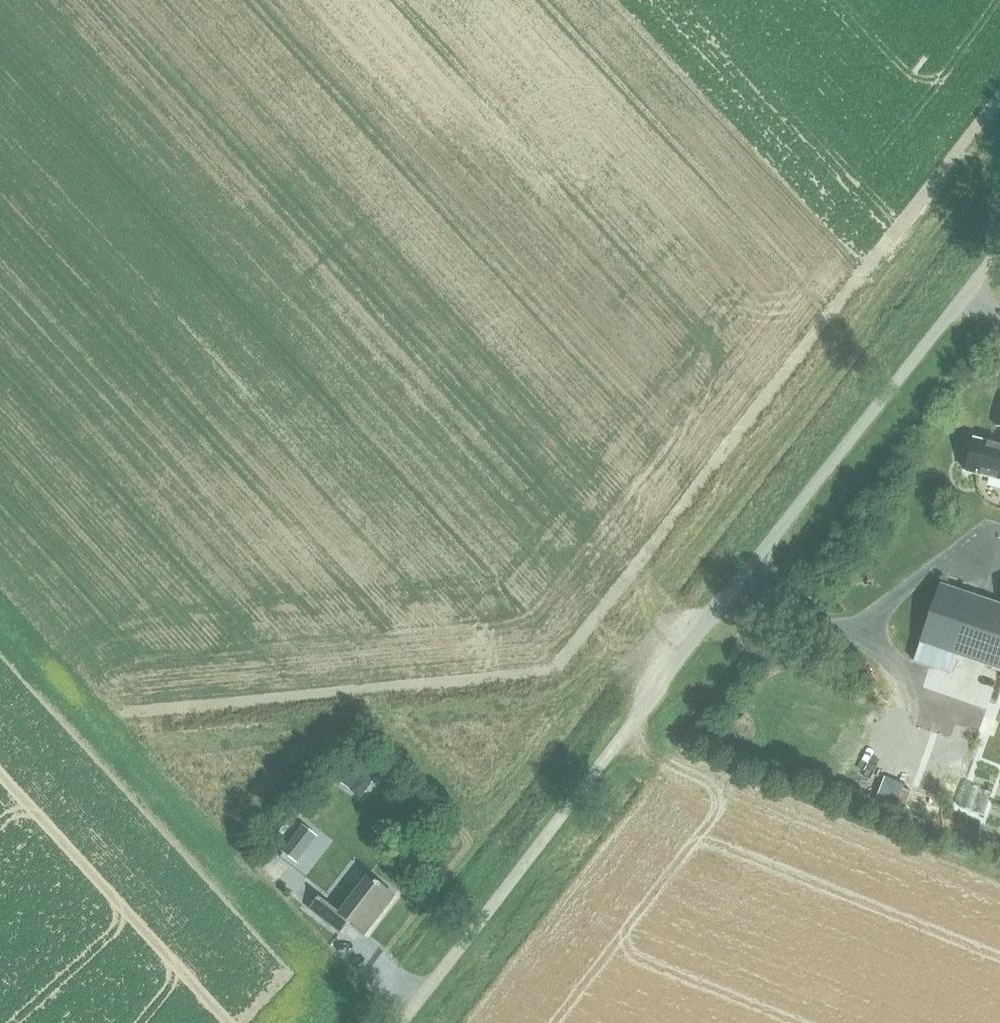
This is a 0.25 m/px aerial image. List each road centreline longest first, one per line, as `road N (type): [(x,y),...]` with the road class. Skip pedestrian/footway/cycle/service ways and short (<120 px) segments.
road 1 (unclassified): [(390,1022),(999,244)]

